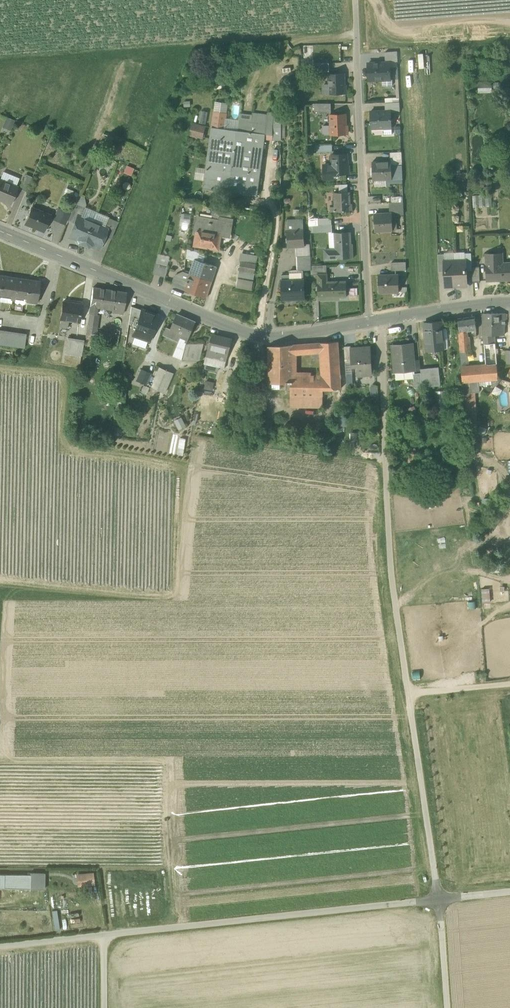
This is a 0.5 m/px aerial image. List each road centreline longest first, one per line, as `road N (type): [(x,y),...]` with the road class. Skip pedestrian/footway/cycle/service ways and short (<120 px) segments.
road 1 (track): [(381,318),(390,569),(438,898)]
road 2 (secondary): [(0,231),(257,335),(368,320)]
road 3 (track): [(104,934),(438,898)]
road 4 (residential): [(357,37),(368,320)]
road 5 (track): [(0,946),(104,934),(104,1007)]
road 6 (secondary): [(368,320),(509,303)]

